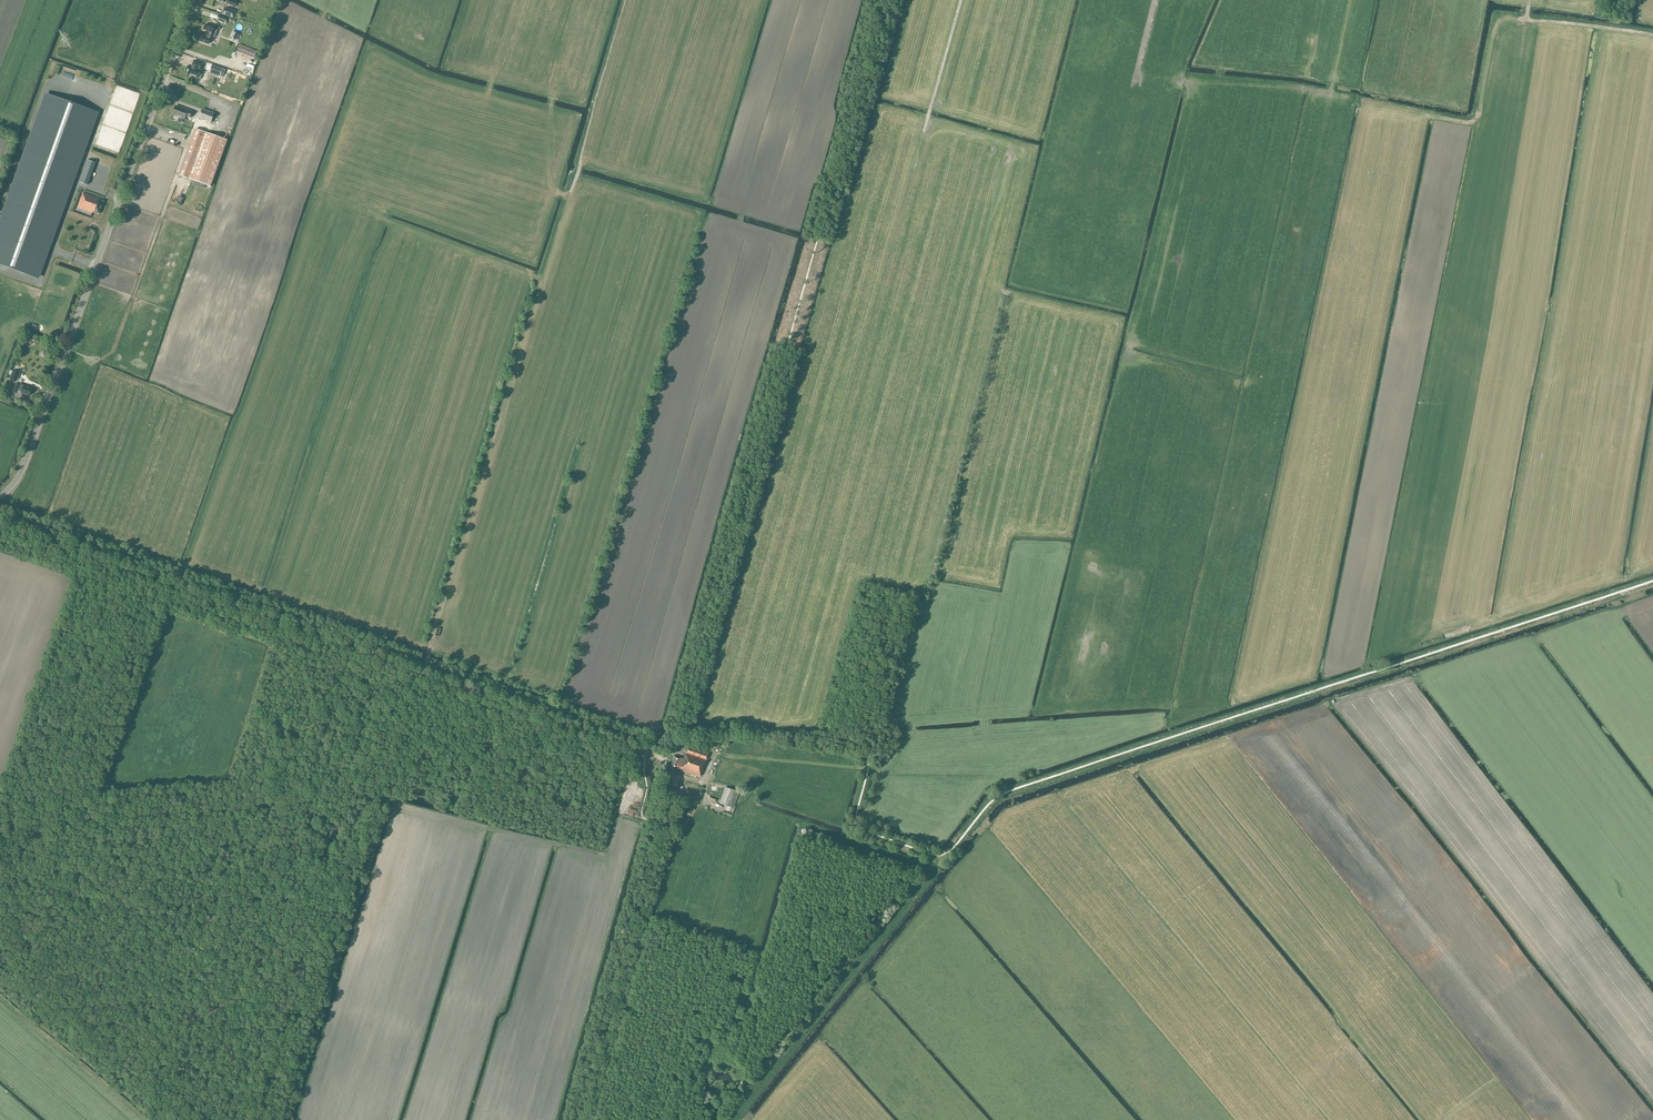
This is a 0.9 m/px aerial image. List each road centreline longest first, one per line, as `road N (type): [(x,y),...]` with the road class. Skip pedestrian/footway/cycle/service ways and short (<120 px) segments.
road 1 (unclassified): [(647,754),(0,524)]
road 2 (tertiary): [(0,496),(18,477),(196,0)]
road 3 (track): [(960,0),(924,131)]

